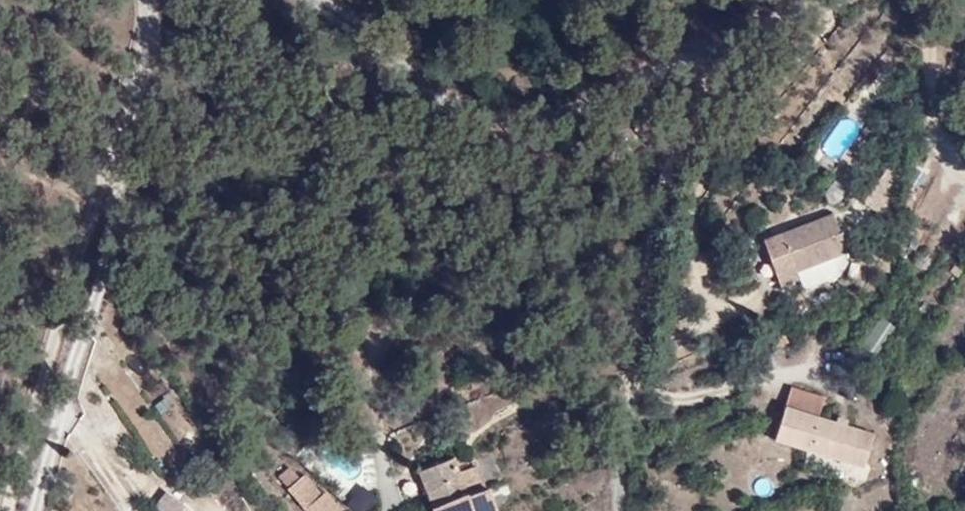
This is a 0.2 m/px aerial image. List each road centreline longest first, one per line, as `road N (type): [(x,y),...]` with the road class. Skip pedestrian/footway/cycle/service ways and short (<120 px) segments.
road 1 (unclassified): [(853,0),(717,48),(487,104),(430,94),(321,0)]

